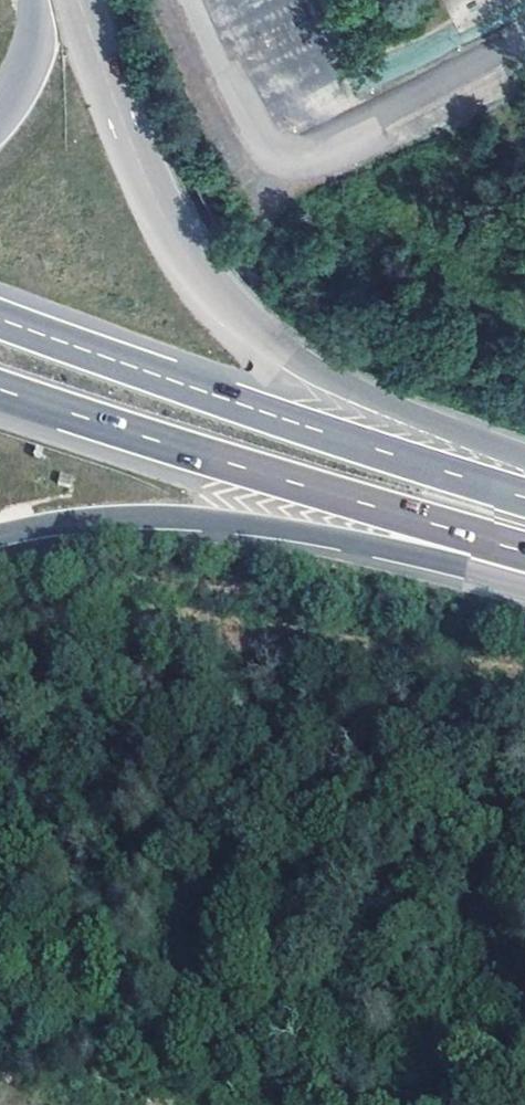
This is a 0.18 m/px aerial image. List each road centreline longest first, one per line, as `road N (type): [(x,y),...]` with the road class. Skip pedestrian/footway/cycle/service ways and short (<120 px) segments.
road 1 (motorway): [(524,456),(339,384),(256,330),(200,270),(162,213),(79,0)]
road 2 (motorway): [(524,497),(0,319)]
road 3 (motorway): [(0,389),(524,551)]
road 4 (motorway): [(0,538),(115,522),(220,524),(403,555),(524,587)]
road 5 (motorway): [(32,0),(26,76),(0,124)]

